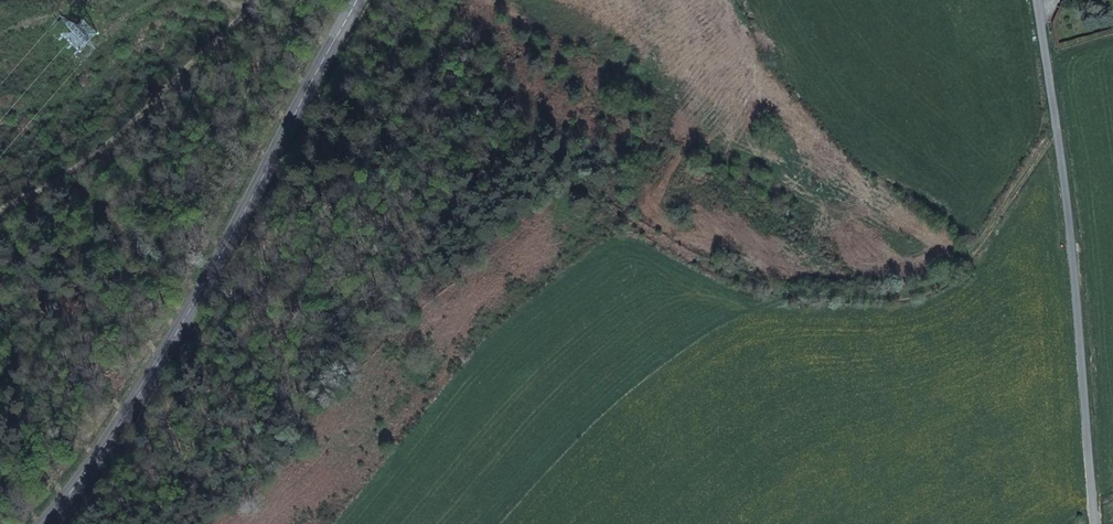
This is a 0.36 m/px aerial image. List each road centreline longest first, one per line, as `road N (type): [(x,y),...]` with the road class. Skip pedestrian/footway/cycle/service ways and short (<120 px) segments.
road 1 (secondary): [(359,0),(167,348),(91,468),(44,523)]
road 2 (unclassified): [(1038,0),(1072,230),(1096,523)]

